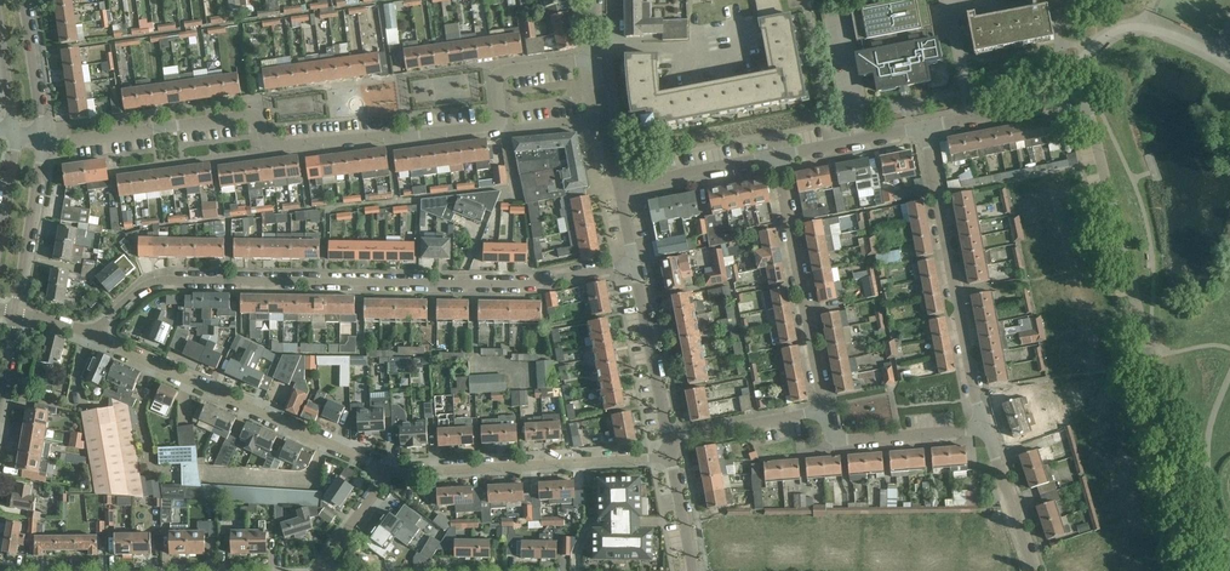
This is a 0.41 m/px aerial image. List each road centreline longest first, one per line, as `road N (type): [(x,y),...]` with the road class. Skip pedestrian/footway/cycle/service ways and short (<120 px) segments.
road 1 (residential): [(43,139),(252,115),(268,145),(279,147),(488,125),(499,113),(496,84),(505,70),(593,59)]
road 2 (residential): [(92,334),(159,281),(526,286),(633,264)]
road 3 (residential): [(1193,570),(1102,161),(1088,109),(1069,100)]
road 4 (residential): [(92,334),(387,472)]
road 5 (residential): [(985,428),(925,128)]
road 6 (residential): [(387,472),(673,457)]
road 7 (residential): [(824,410),(779,154)]
road 8 (residential): [(985,428),(840,443),(824,410)]
road 9 (residential): [(670,440),(633,264)]
road 10 (unclassified): [(15,312),(43,139)]
road 11 (residential): [(619,186),(779,154)]
road 12 (residential): [(824,410),(670,440)]
road 13 (residential): [(1033,570),(985,428)]
road 14 (residential): [(779,154),(925,128)]
road 15 (unclassified): [(43,139),(23,0)]
road 16 (residential): [(619,186),(593,59)]
road 17 (residential): [(971,118),(948,0)]
road 18 (residential): [(319,570),(387,472)]

